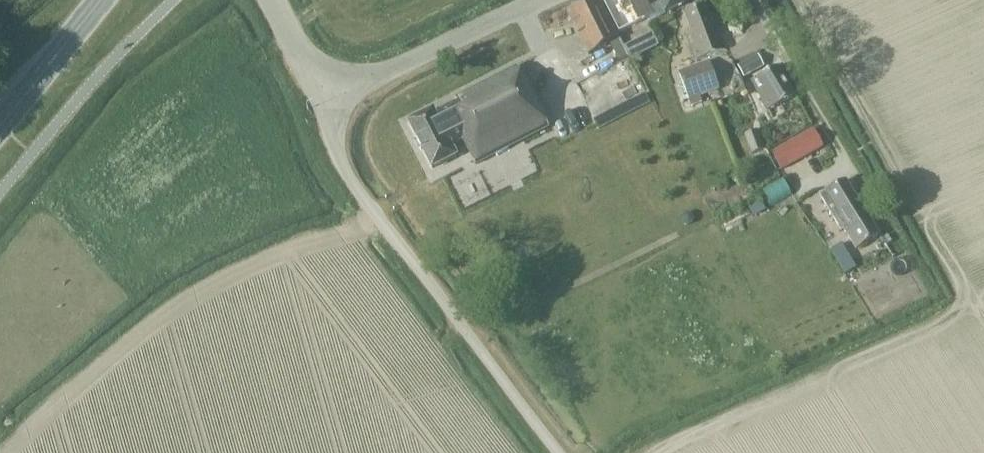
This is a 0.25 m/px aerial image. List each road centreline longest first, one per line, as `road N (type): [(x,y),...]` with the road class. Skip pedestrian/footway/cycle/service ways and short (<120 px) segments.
road 1 (unclassified): [(559,452),(359,193),(336,153),(323,98)]
road 2 (tertiary): [(323,98),(539,0)]
road 3 (primary): [(0,123),(98,0)]

